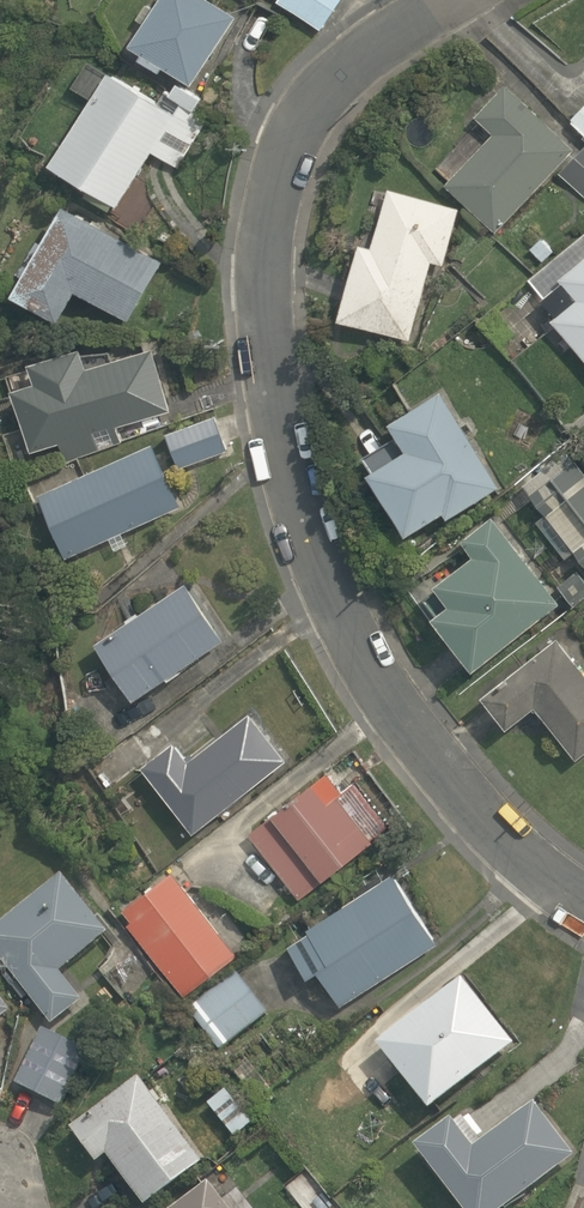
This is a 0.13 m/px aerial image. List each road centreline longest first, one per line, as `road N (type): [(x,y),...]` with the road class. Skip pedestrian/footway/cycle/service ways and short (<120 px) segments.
road 1 (residential): [(583,900),(497,834),(392,708),(307,550),(278,466),(259,321),(283,180),(328,95),(446,0)]

